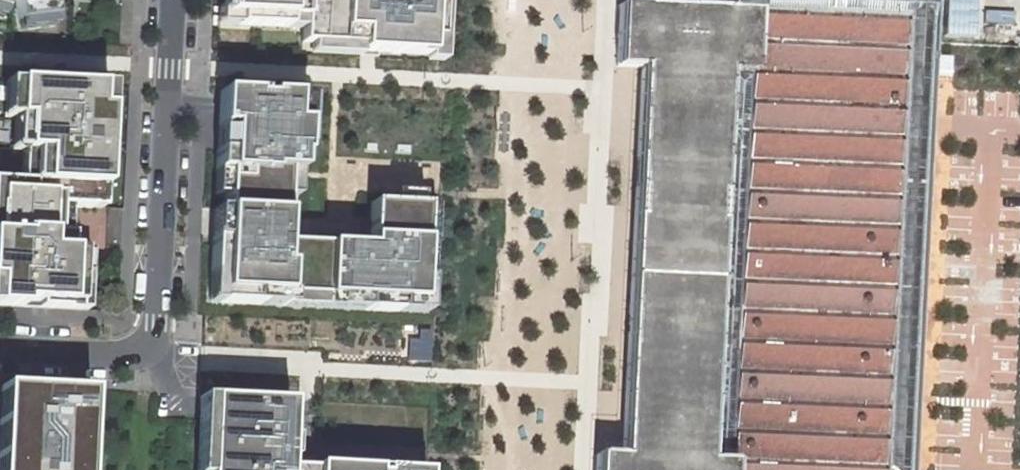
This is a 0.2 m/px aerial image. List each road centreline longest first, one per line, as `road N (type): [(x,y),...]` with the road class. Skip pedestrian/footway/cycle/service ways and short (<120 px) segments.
road 1 (residential): [(0,348),(148,356),(168,0)]

